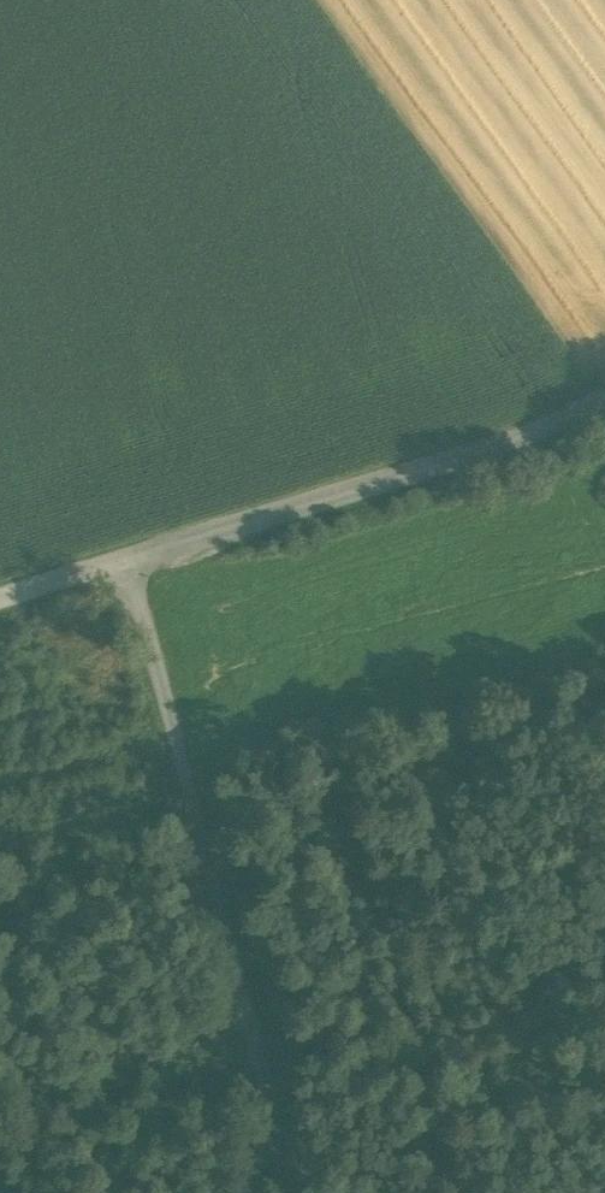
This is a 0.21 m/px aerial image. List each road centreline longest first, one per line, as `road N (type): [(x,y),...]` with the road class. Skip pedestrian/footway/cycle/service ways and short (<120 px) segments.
road 1 (track): [(292,1192),(131,558)]
road 2 (track): [(604,402),(567,421),(131,558)]
road 3 (unclassified): [(131,558),(0,597)]

